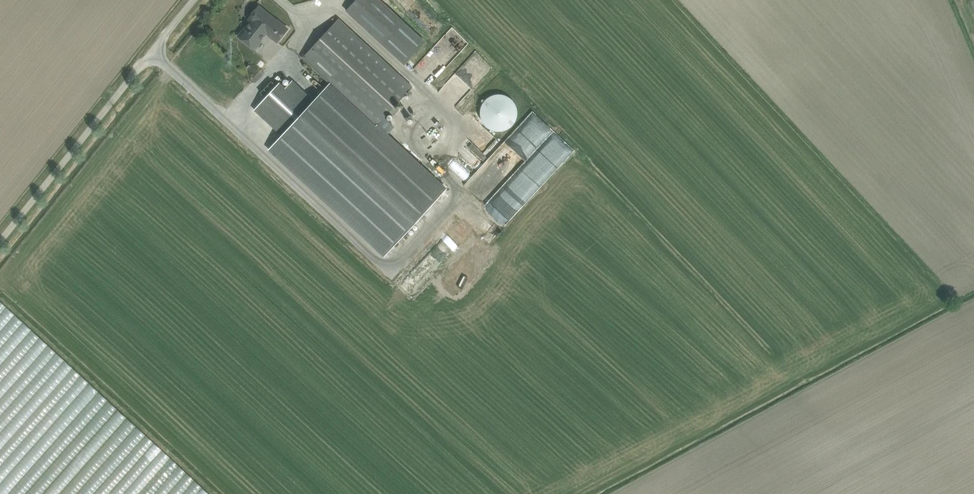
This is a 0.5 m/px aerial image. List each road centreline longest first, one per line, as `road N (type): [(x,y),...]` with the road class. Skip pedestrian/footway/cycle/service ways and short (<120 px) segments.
road 1 (unclassified): [(198,0),(0,252)]

